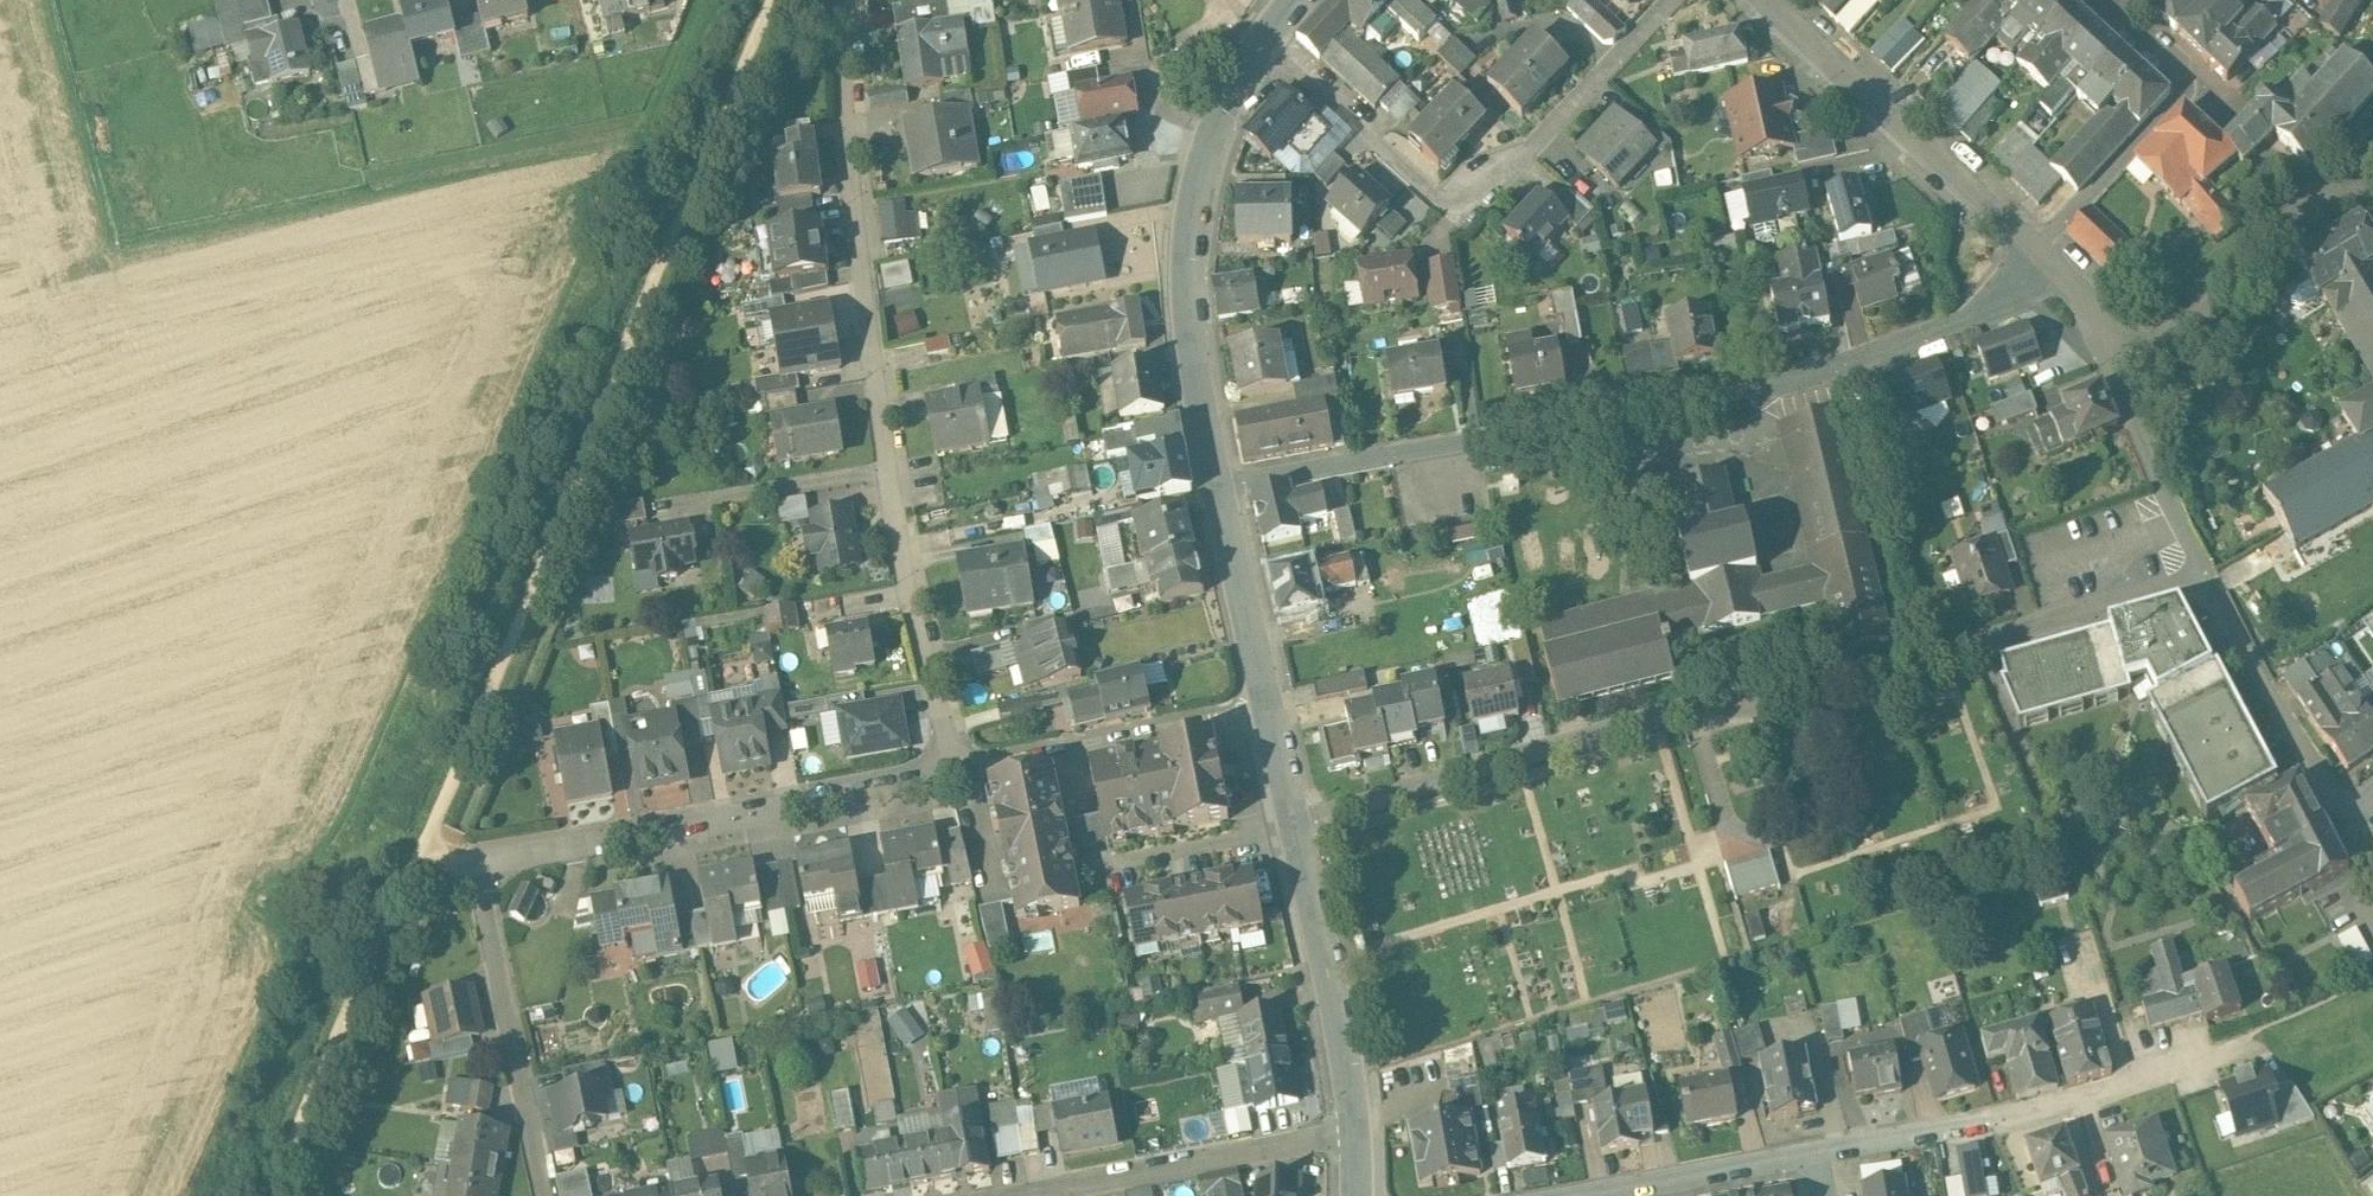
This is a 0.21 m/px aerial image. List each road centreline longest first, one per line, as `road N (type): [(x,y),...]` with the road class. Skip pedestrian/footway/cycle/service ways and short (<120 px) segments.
road 1 (residential): [(2209,576),(1877,673),(1728,697),(1286,816)]
road 2 (residential): [(2038,257),(2002,291),(1940,327),(1743,396),(1223,488)]
road 3 (residential): [(847,0),(859,206),(908,574),(966,777)]
road 4 (residential): [(1813,1154),(2088,1100),(2273,1039),(2372,988)]
road 5 (residential): [(1255,39),(1463,221),(1668,0)]
road 6 (residential): [(480,870),(966,777)]
road 7 (tertiary): [(1255,39),(1215,108),(1197,165),(1195,347),(1223,488)]
road 8 (residential): [(2038,257),(1766,0)]
road 9 (residential): [(1350,1126),(984,1195)]
road 10 (residential): [(547,1195),(480,870)]
road 11 (tertiary): [(1286,816),(1350,1126)]
road 12 (residential): [(966,777),(1264,712)]
road 13 (residential): [(2331,195),(2296,221),(2227,300),(2118,360)]
road 14 (residential): [(2350,809),(2268,687),(2209,576)]
road 15 (residential): [(2209,576),(2118,360)]
road 16 (residential): [(2194,83),(2038,257)]
road 17 (residential): [(1813,1154),(1585,1195)]
road 18 (tertiary): [(1223,488),(1264,712)]
road 19 (residential): [(2118,360),(2038,257)]

